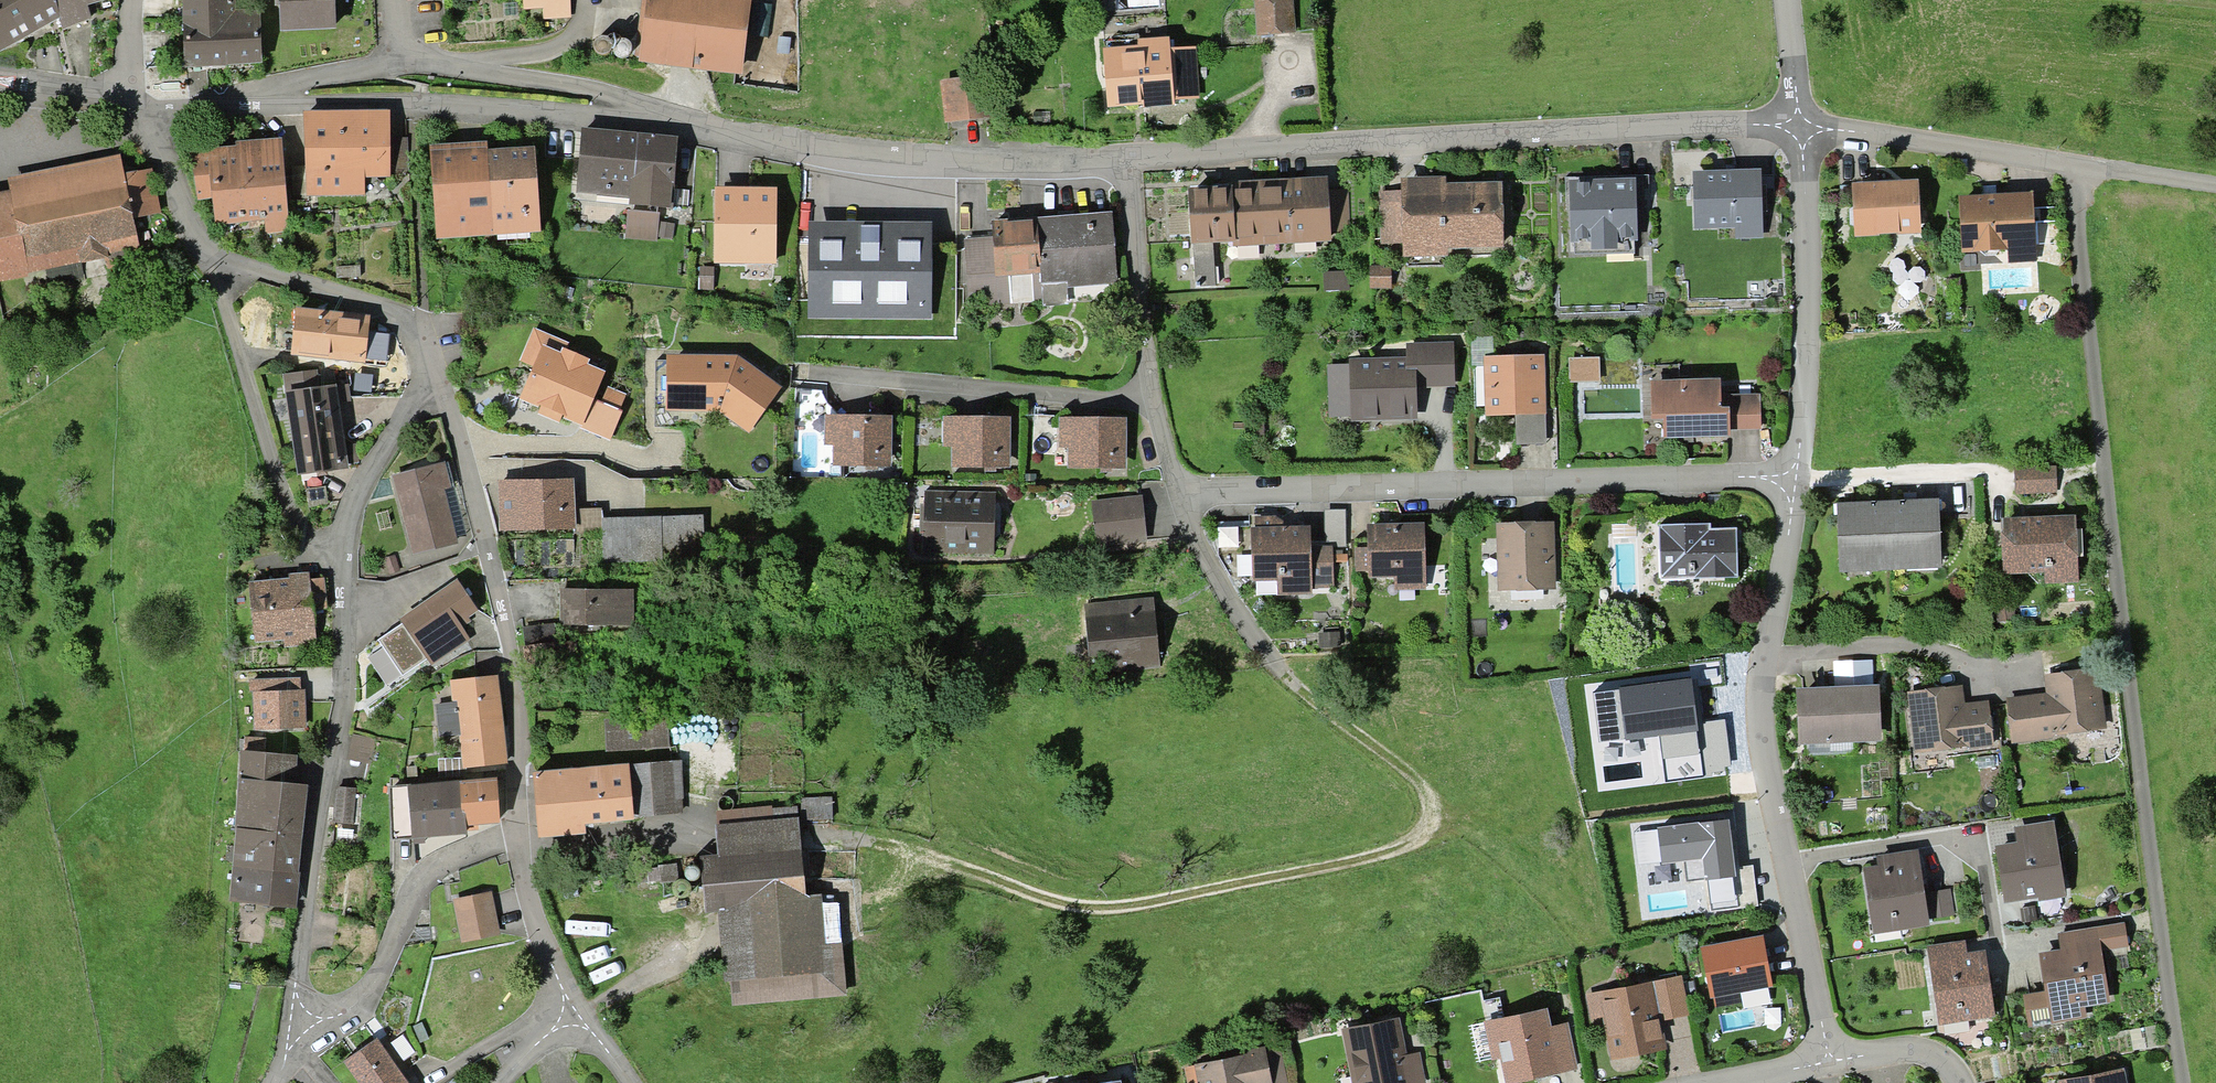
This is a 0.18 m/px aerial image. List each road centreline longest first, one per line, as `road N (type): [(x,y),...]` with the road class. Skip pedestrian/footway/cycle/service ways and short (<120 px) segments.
road 1 (track): [(699,827),(867,840),(1083,908),(1118,908),(1389,853),(1416,840),(1431,822),(1432,798),(1281,674)]
road 2 (track): [(2185,1082),(2141,809),(2074,165)]
road 3 (residential): [(1125,158),(1800,128)]
road 4 (residential): [(422,367),(404,418),(354,493),(344,530),(343,700),(315,824),(296,1013)]
road 5 (residential): [(1798,476),(1179,490)]
road 6 (residential): [(1798,476),(1761,689),(1763,744),(1829,1061)]
road 7 (residential): [(422,367),(467,472),(503,619),(516,838)]
road 8 (residential): [(668,115),(738,136),(895,161),(1125,158)]
road 9 (residential): [(130,105),(153,137),(189,230),(212,259),(400,316),(424,343),(422,367)]
road 10 (residential): [(237,97),(668,115)]
road 11 (residential): [(1800,128),(1809,327),(1798,476)]
road 12 (residential): [(1179,490),(1150,399),(1125,158)]
road 13 (residential): [(296,1013),(329,1013),(359,1001),(414,889),(442,862),(516,838)]
road 14 (residential): [(394,64),(470,69),(668,115)]
road 15 (residential): [(1800,128),(2074,165)]
road 16 (residential): [(1281,674),(1193,534),(1179,490)]
road 17 (residential): [(516,838),(535,931),(574,1007)]
road 18 (residential): [(237,97),(394,64)]
road 19 (residential): [(1957,1082),(1940,1060),(1907,1049),(1829,1061)]
road 20 (residential): [(0,88),(130,105)]
road 21 (residential): [(1786,0),(1800,128)]

